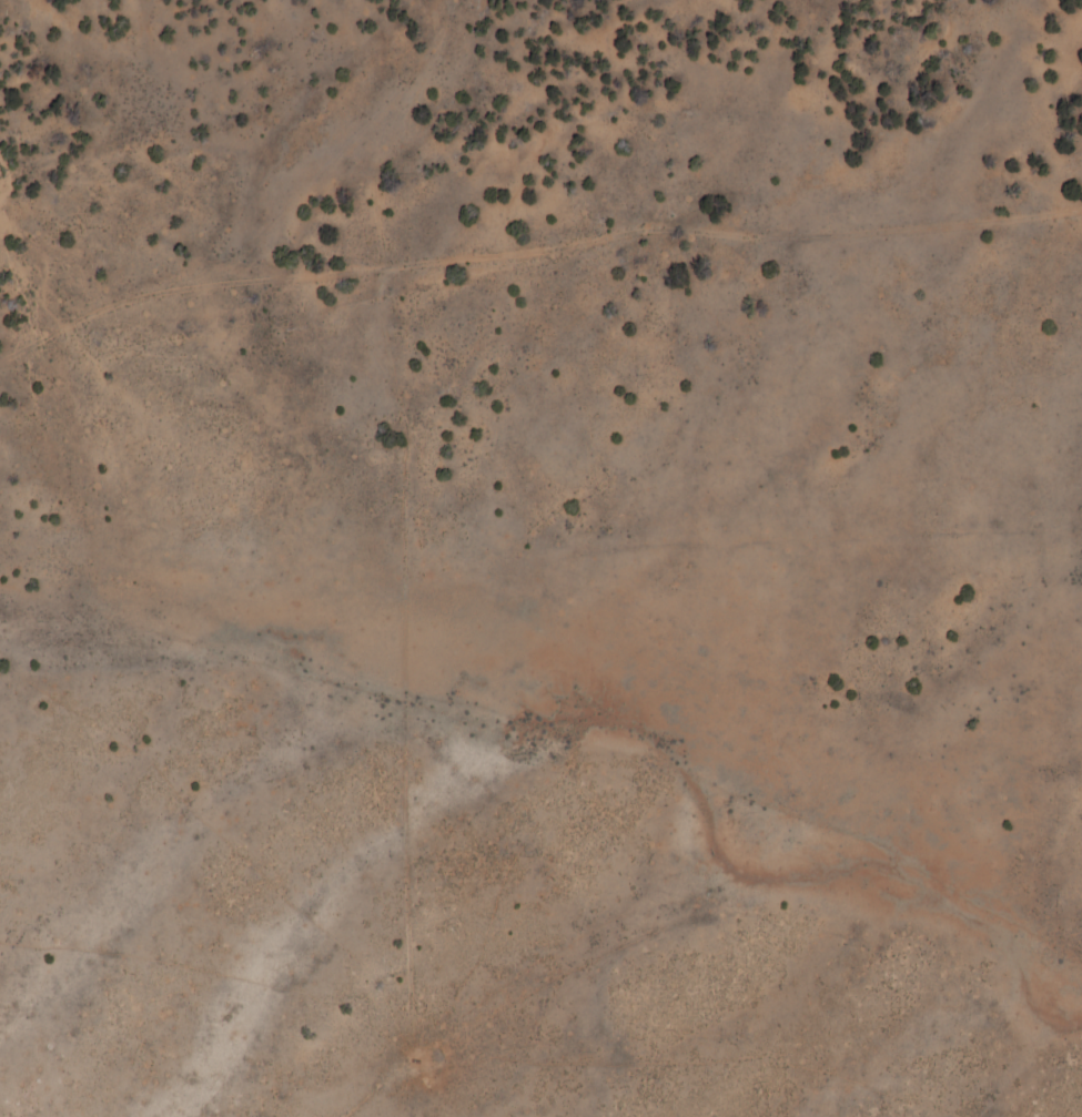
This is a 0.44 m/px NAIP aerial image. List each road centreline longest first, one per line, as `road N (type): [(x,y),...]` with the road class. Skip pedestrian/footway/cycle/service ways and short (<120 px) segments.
road 1 (residential): [(1081,232),(657,273),(459,343),(194,366),(0,400)]
road 2 (residential): [(461,0),(367,150),(100,383)]

